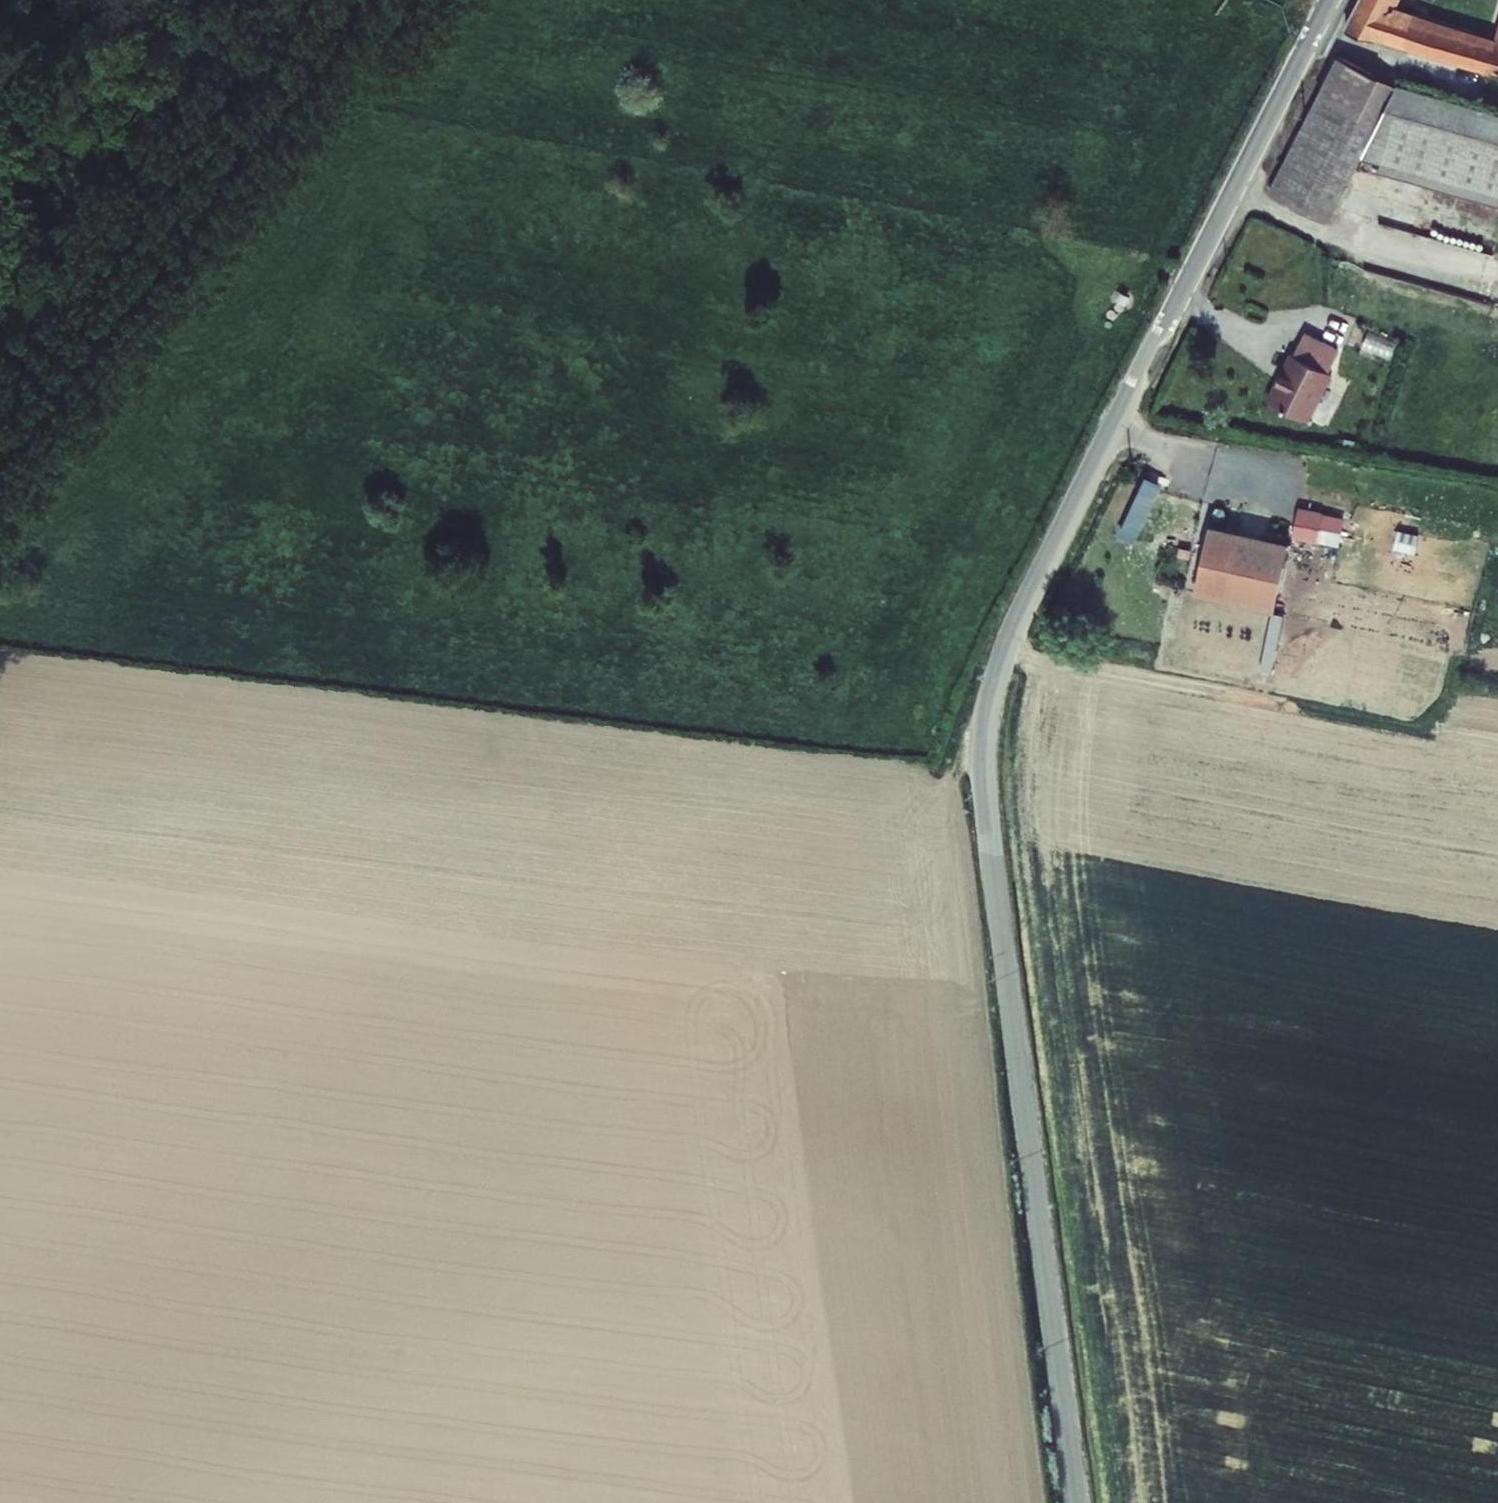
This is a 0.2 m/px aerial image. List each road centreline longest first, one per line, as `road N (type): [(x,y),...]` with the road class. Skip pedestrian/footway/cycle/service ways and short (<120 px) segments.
road 1 (unclassified): [(1077,1502),(988,830),(989,710),(1025,603),(1329,0)]

